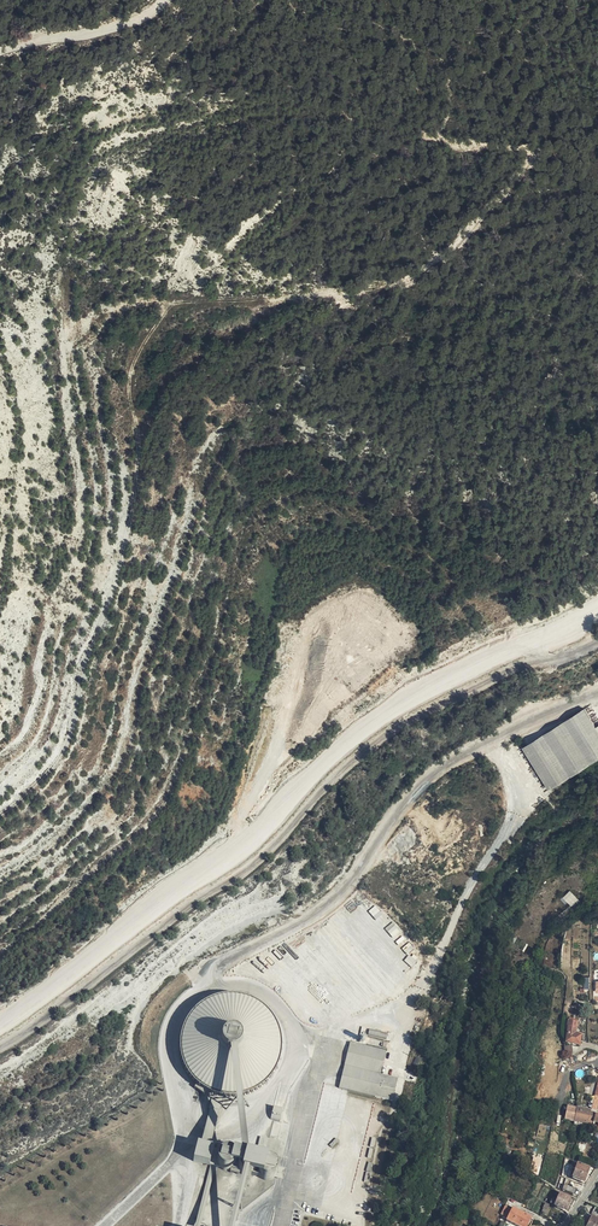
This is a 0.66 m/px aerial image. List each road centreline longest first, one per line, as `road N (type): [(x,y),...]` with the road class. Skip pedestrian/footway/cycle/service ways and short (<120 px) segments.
road 1 (track): [(165,0),(135,21),(0,55)]

